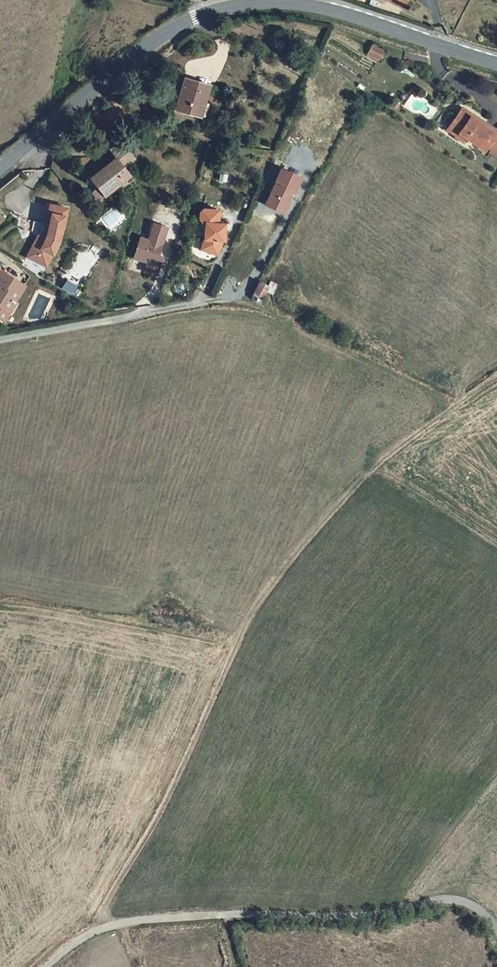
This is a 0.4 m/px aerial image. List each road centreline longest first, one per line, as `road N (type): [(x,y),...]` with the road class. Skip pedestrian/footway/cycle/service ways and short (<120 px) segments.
road 1 (track): [(98,930),(247,623),(279,576),(376,465),(496,379)]
road 2 (tertiary): [(0,169),(166,32),(234,5),(331,10),(496,64)]
road 3 (track): [(496,930),(470,903),(449,899),(344,915),(193,915),(119,923),(86,935),(44,966)]
road 4 (track): [(376,465),(496,545)]

